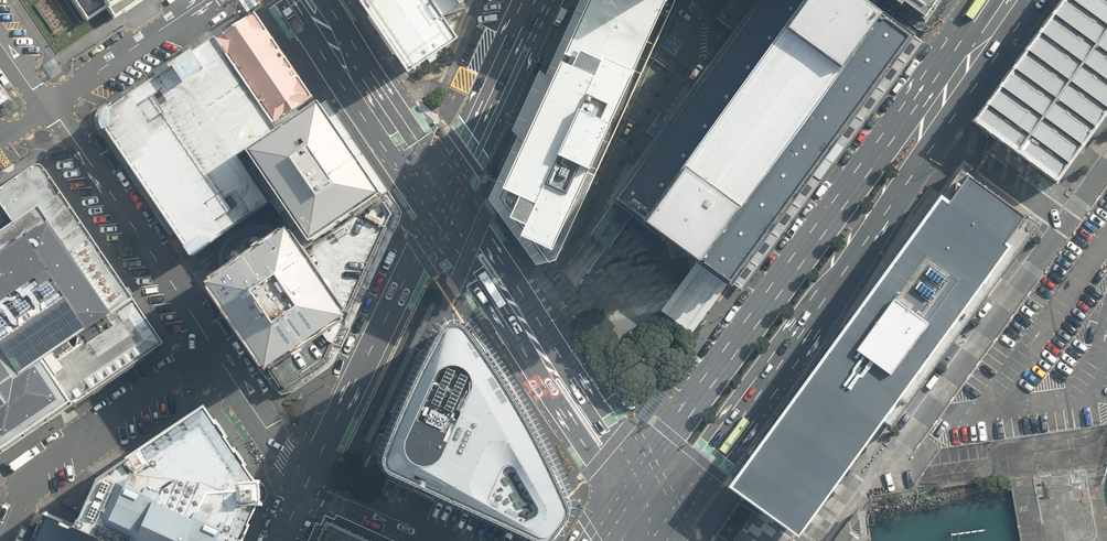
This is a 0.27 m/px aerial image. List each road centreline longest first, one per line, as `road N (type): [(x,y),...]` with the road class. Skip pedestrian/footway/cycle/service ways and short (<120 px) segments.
road 1 (primary): [(1034,0),(658,532)]
road 2 (primary): [(630,489),(983,0)]
road 3 (residential): [(1066,224),(896,459),(832,502),(804,540)]
road 4 (secondary): [(443,201),(630,489)]
road 5 (secondary): [(443,201),(307,482)]
road 6 (residential): [(48,107),(214,352)]
road 7 (residential): [(2,540),(48,466),(214,352)]
road 8 (secondary): [(306,0),(443,201)]
road 9 (secondary): [(540,0),(443,201)]
road 10 (residential): [(48,107),(211,0)]
road 11 (residential): [(214,352),(307,482)]
road 12 (residential): [(307,482),(442,540)]

